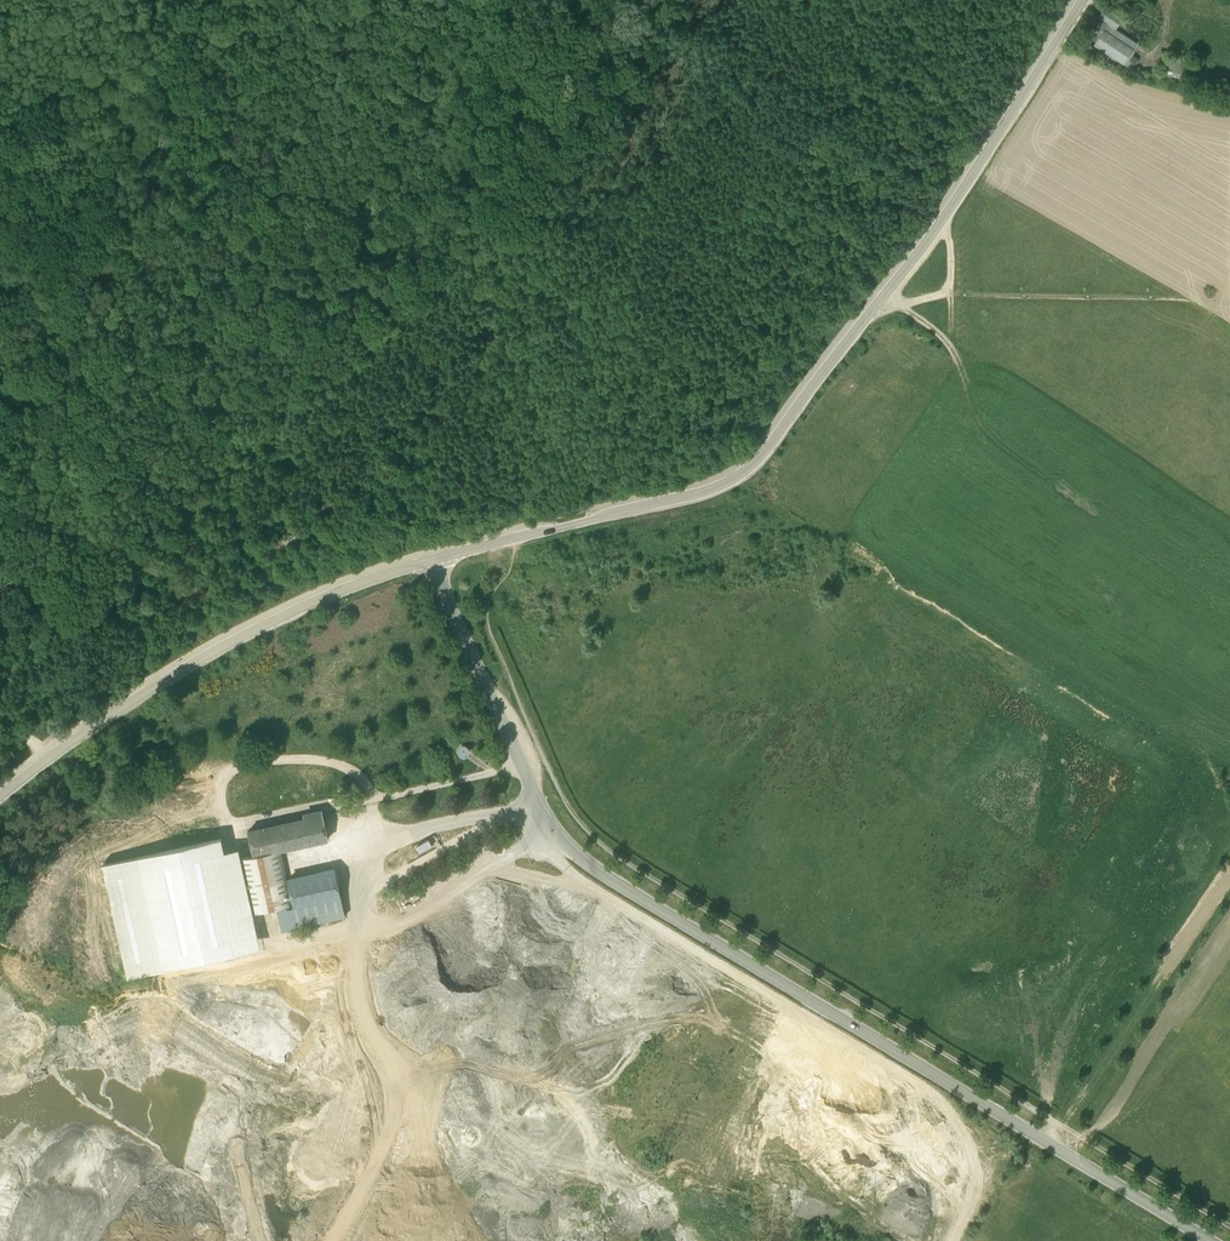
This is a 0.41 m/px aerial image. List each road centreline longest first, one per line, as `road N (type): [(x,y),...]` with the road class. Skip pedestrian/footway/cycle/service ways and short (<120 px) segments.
road 1 (track): [(526,536),(489,597),(485,622),(566,802),(590,833),(1229,1223)]
road 2 (unclassified): [(433,558),(540,803),(580,855),(932,1080),(1214,1240)]
road 3 (tertiary): [(433,558),(700,494),(749,468),(946,216),(1082,0)]
road 4 (tertiary): [(0,795),(211,650),(356,581),(433,558)]
road 5 (track): [(886,293),(948,339),(961,402),(979,428),(1229,598)]
road 6 (track): [(1039,1138),(1229,865)]
road 7 (track): [(948,339),(946,216)]

